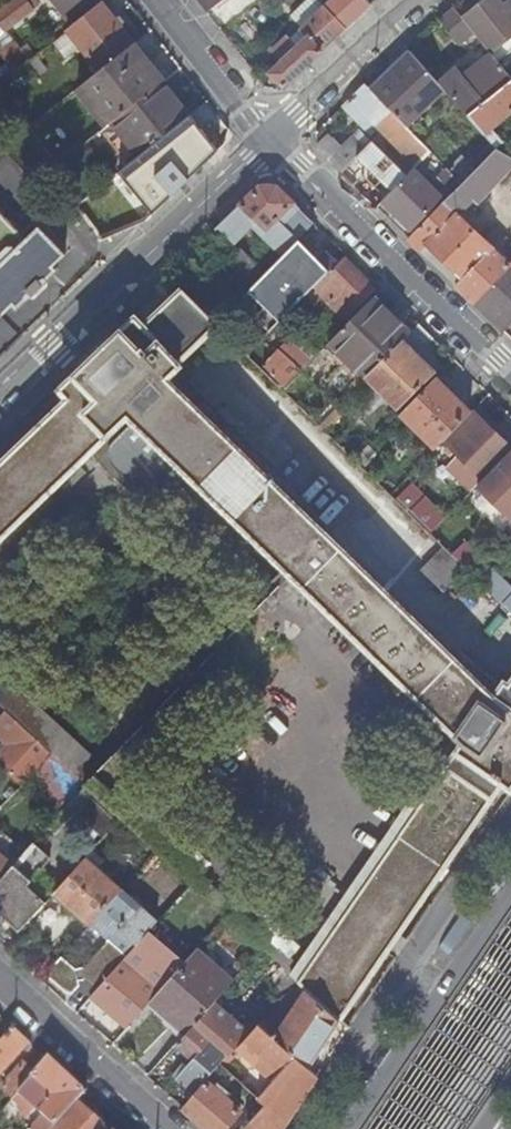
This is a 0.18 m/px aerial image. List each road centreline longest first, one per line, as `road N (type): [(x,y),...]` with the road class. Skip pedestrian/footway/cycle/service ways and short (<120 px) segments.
road 1 (residential): [(0,397),(267,139)]
road 2 (residential): [(510,375),(267,139)]
road 3 (secondary): [(510,892),(347,1128)]
road 4 (residential): [(0,975),(170,1128)]
road 5 (motorway): [(510,940),(382,1128)]
road 6 (residential): [(417,0),(267,139)]
road 7 (residential): [(267,139),(154,0)]
road 8 (motorway): [(431,1128),(510,1013)]

